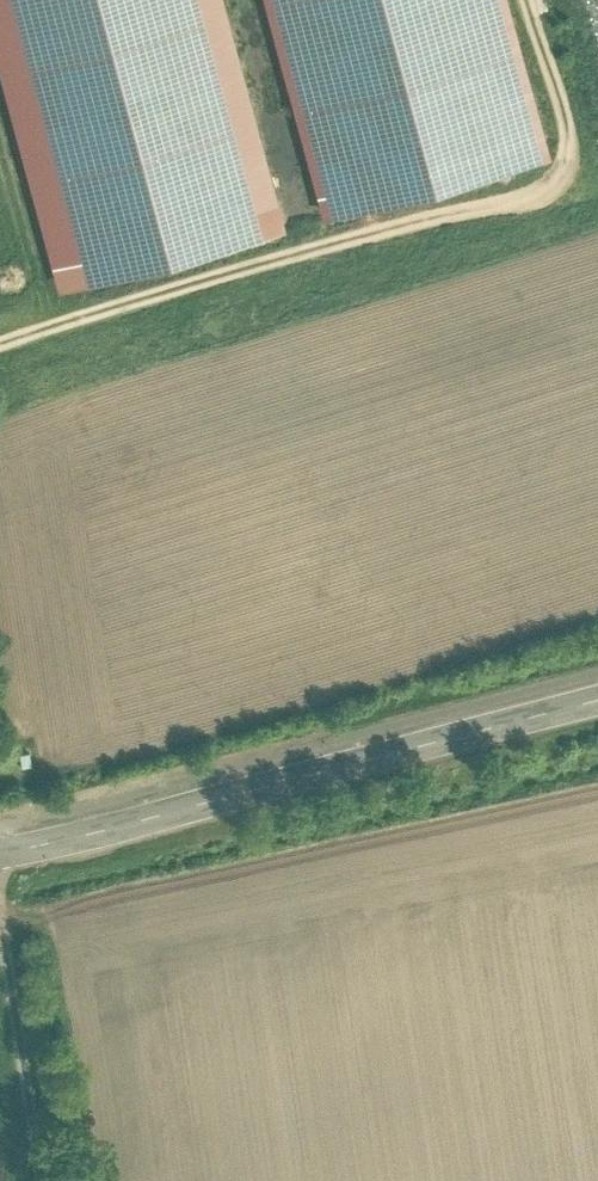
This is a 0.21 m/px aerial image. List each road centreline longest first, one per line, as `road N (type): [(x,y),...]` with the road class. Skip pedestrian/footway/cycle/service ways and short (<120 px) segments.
road 1 (tertiary): [(597,691),(194,801)]
road 2 (track): [(43,1180),(0,922)]
road 3 (tertiary): [(0,849),(194,801)]

